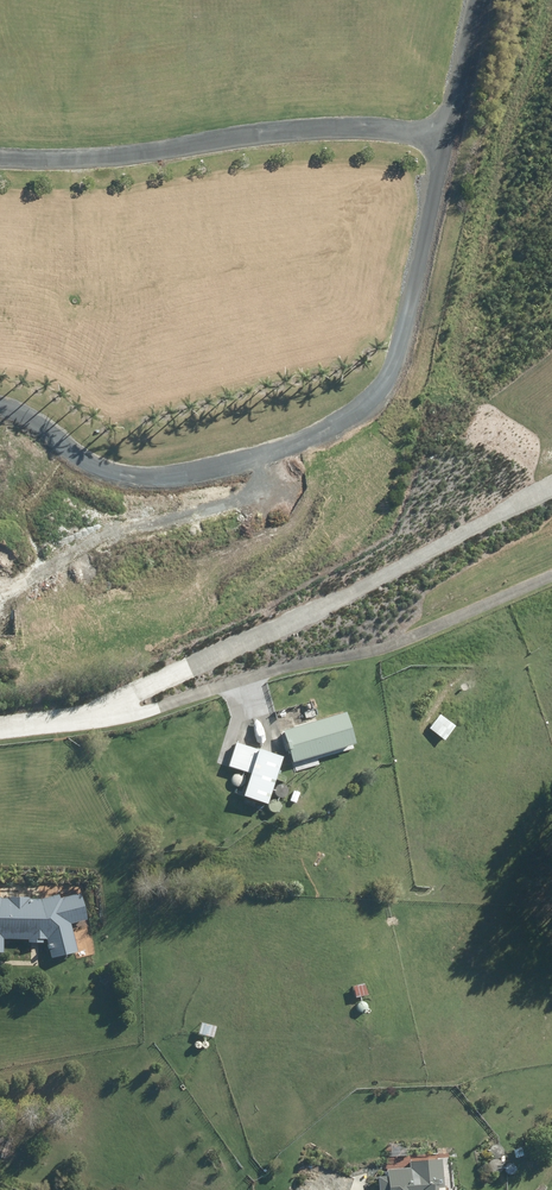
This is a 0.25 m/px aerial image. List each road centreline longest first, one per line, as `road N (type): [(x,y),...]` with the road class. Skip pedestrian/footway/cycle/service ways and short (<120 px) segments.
road 1 (residential): [(0,724),(89,712),(551,484)]
road 2 (track): [(89,712),(143,709),(380,648),(551,574)]
road 3 (track): [(0,582),(29,575),(136,516),(201,503),(258,477),(268,467),(268,450)]

